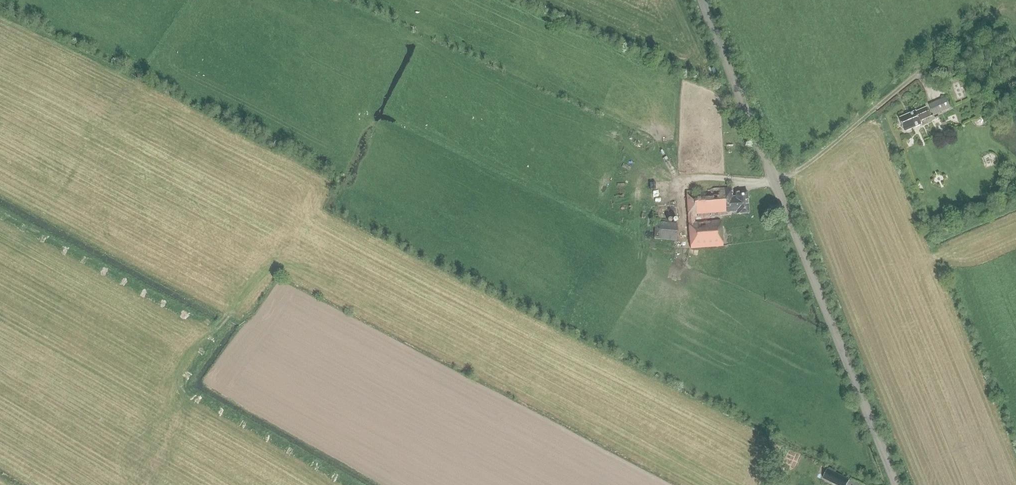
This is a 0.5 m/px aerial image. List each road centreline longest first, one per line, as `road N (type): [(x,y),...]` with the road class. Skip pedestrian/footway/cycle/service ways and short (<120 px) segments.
road 1 (tertiary): [(898,484),(702,0)]

